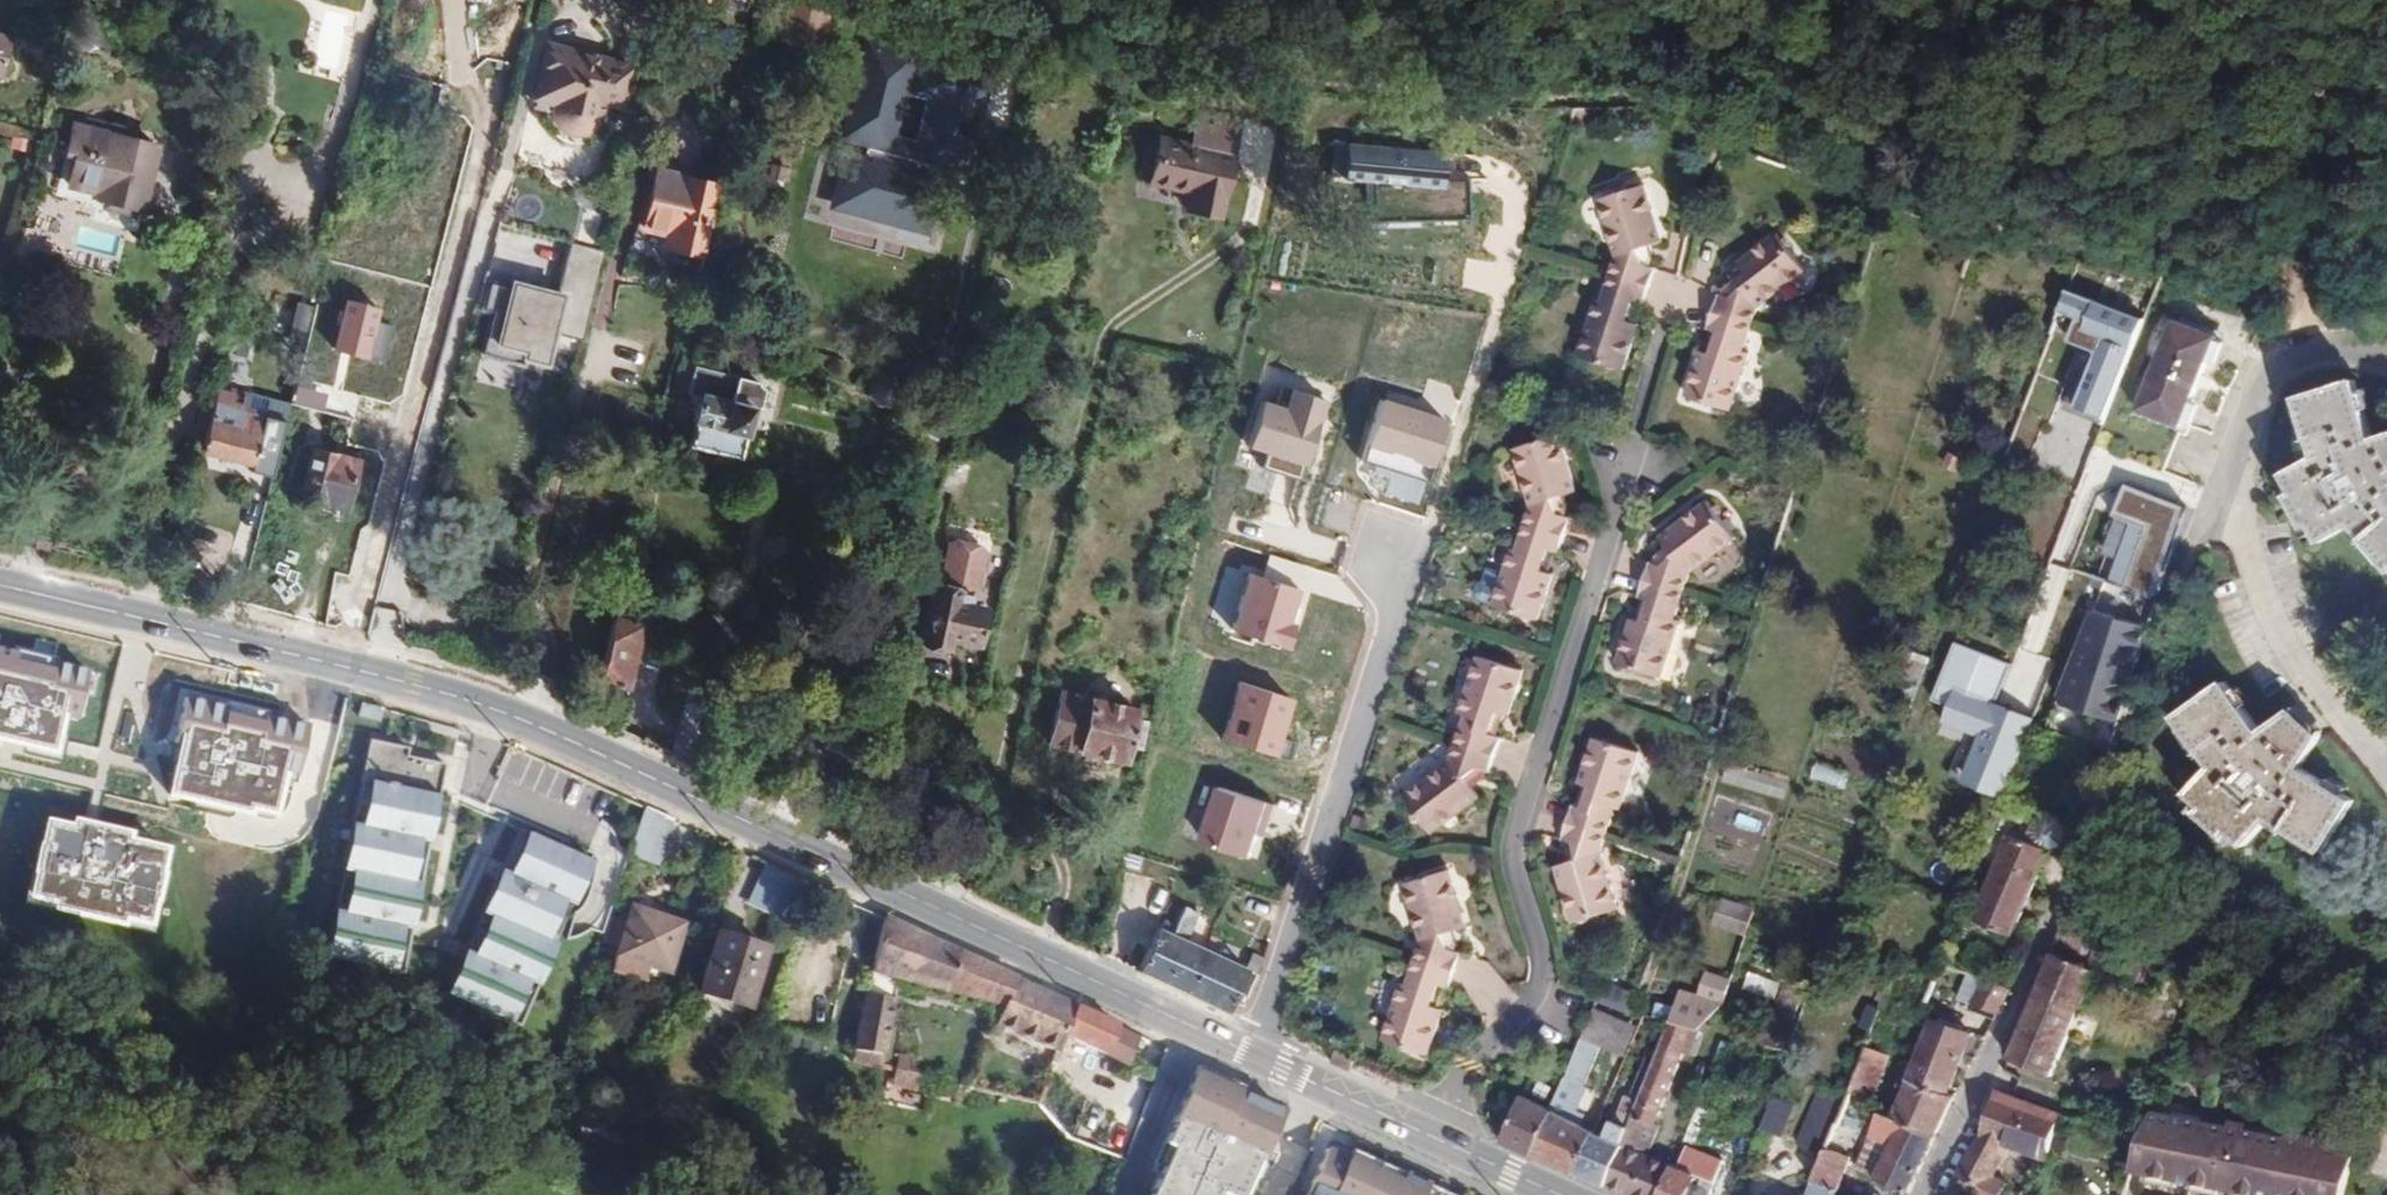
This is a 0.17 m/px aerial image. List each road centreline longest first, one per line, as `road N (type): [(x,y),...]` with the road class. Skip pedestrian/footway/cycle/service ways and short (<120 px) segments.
road 1 (primary): [(0,584),(497,710),(1425,1132)]
road 2 (residential): [(1920,1194),(2128,761),(2241,428),(2266,376)]
road 3 (residential): [(1425,1132),(1547,991),(1556,961),(1517,847),(1679,327)]
road 4 (residential): [(2266,376),(2253,468),(2258,570),(2286,644),(2386,774)]
road 5 (residential): [(2283,342),(2320,266),(2312,167)]
road 6 (primary): [(1425,1132),(1566,1194)]

